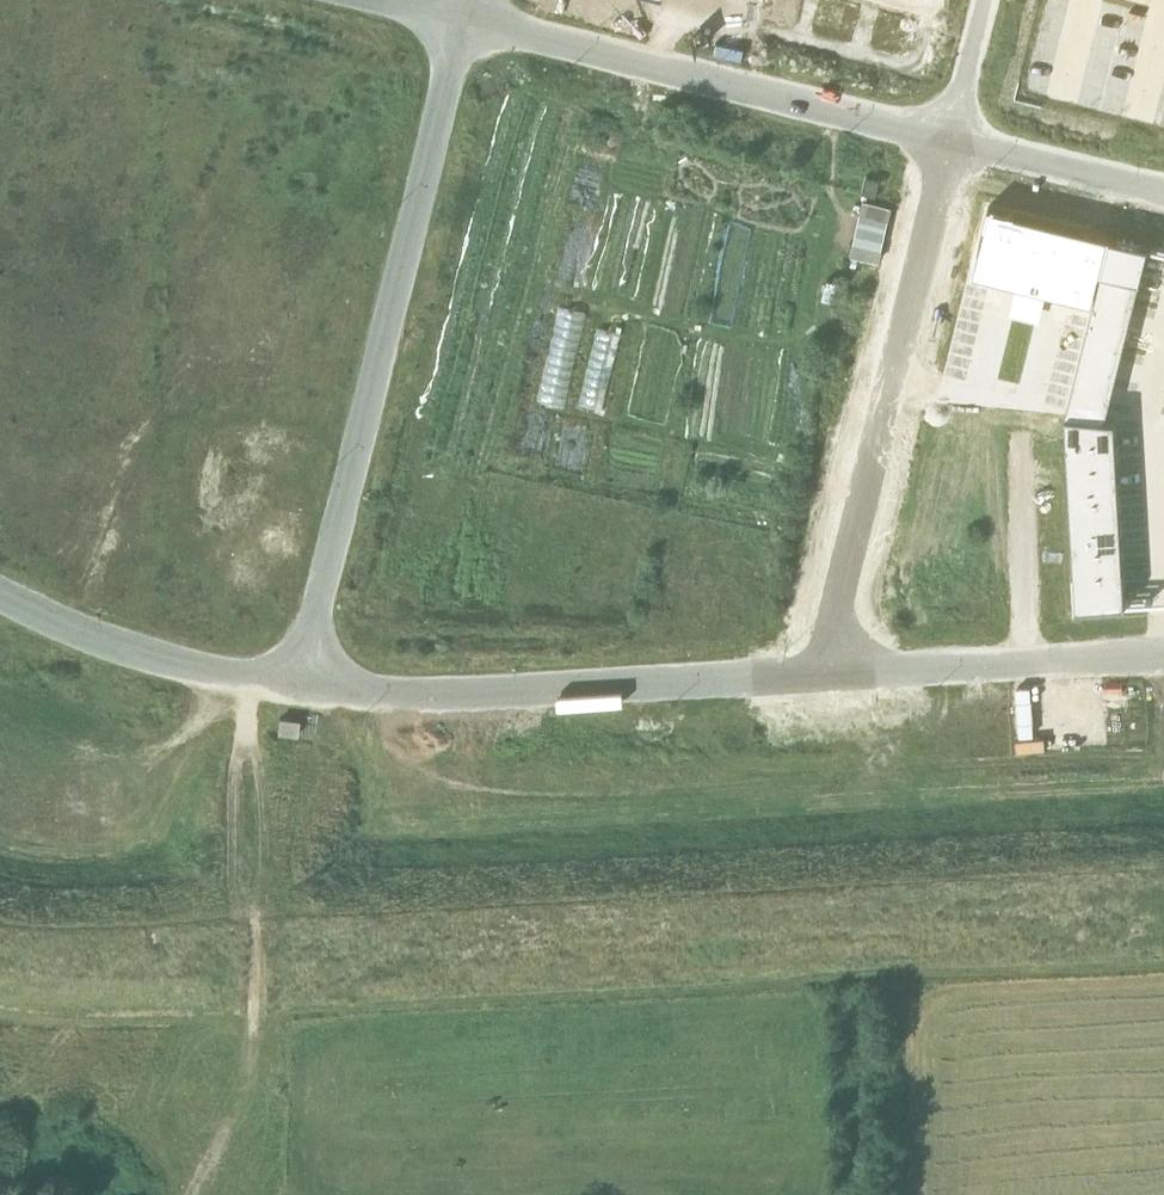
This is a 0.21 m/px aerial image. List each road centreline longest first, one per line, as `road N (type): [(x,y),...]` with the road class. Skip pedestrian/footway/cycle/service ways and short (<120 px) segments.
road 1 (track): [(1163,959),(291,1006),(269,1020)]
road 2 (unclassified): [(463,18),(298,689)]
road 3 (unclassified): [(954,138),(816,675)]
road 4 (unclassified): [(298,689),(443,695),(816,675)]
road 5 (unclassified): [(954,138),(463,18)]
road 6 (unclassified): [(816,675),(1163,656)]
road 7 (unclassified): [(0,595),(140,655),(298,689)]
road 8 (unclassified): [(1163,190),(954,138)]
road 9 (unclassified): [(986,0),(954,138)]

